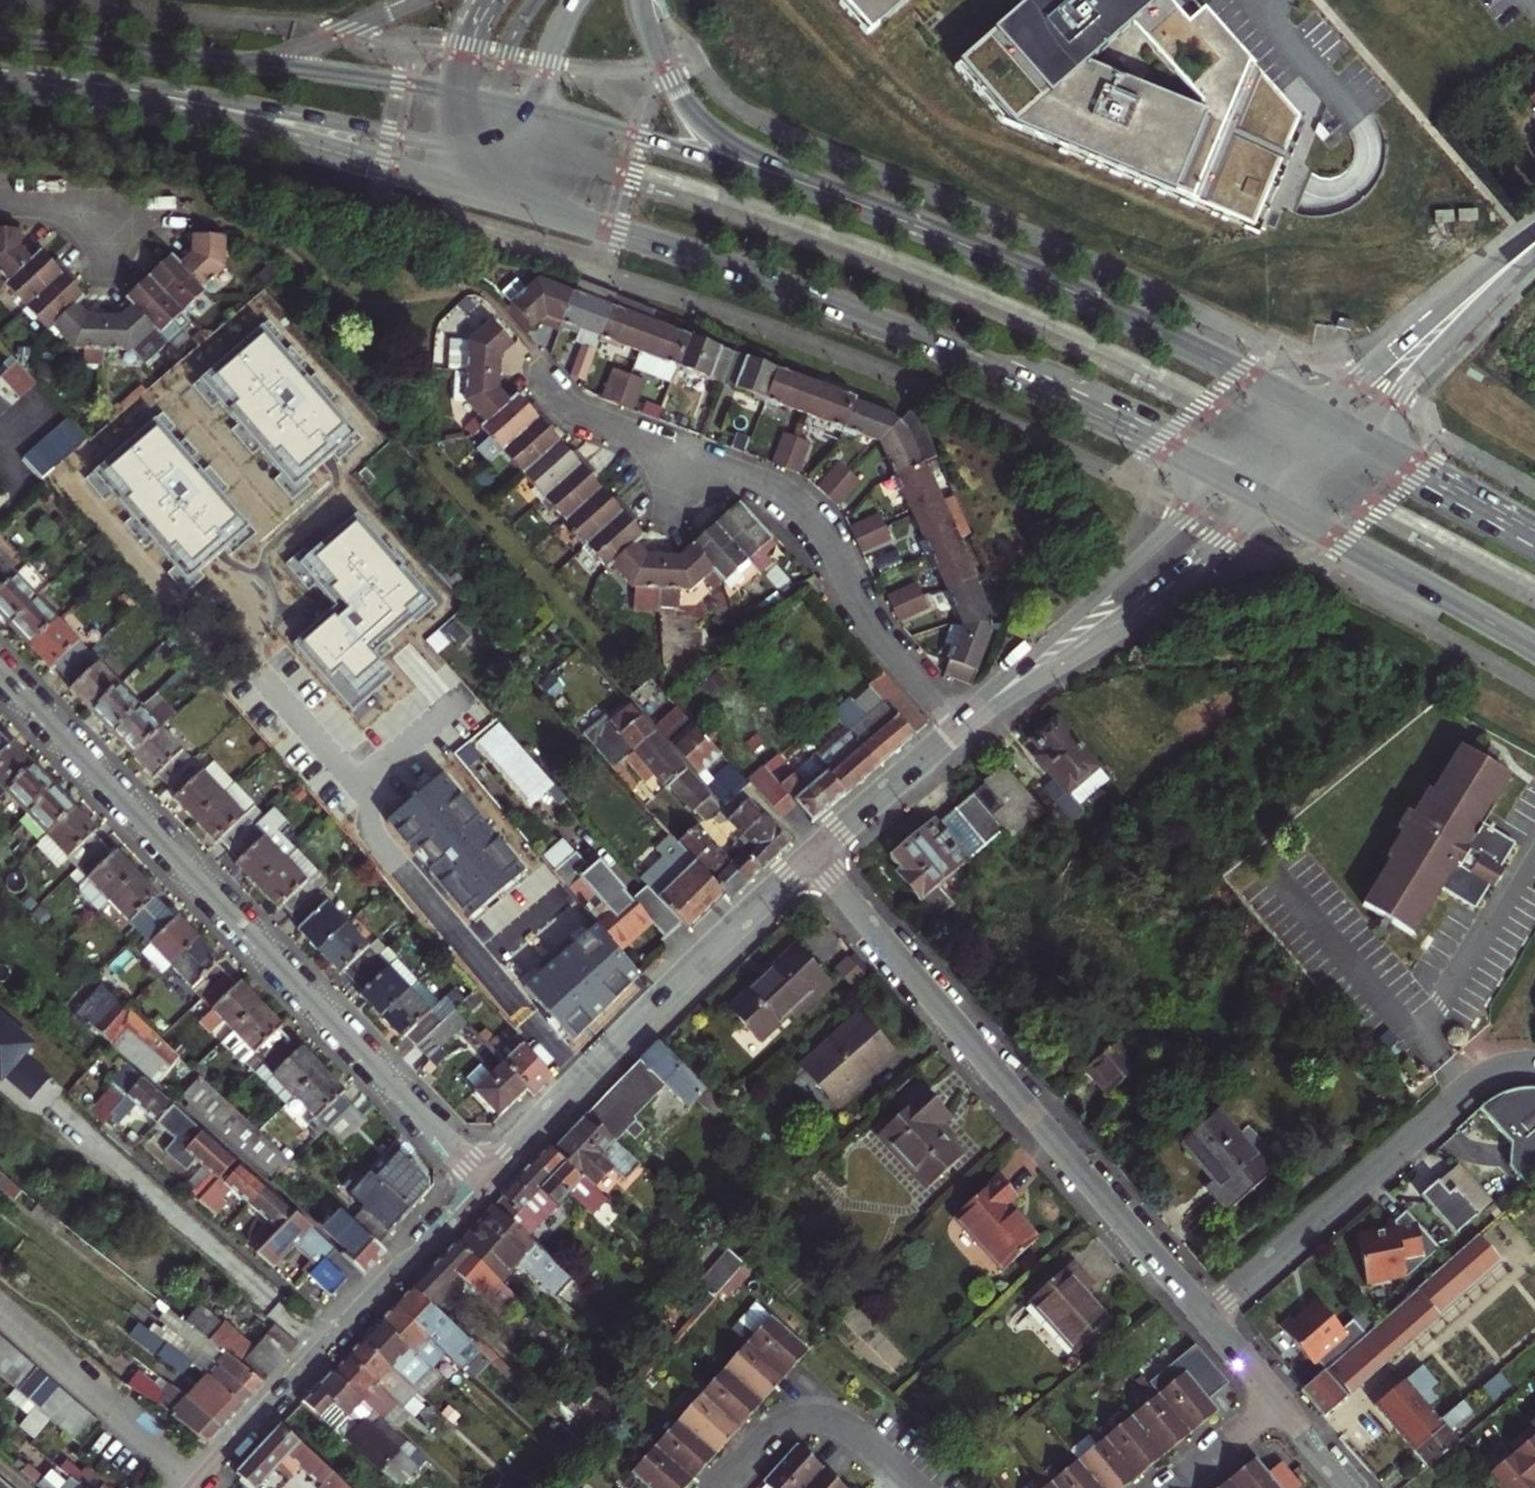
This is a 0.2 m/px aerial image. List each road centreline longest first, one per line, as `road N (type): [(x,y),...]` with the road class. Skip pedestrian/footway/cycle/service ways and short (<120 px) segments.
road 1 (primary): [(500,199),(883,324),(1226,480)]
road 2 (residential): [(487,1184),(0,673)]
road 3 (residential): [(812,855),(1206,1317)]
road 4 (primary): [(0,84),(213,122),(500,199)]
road 5 (primary): [(0,71),(179,92),(464,150)]
road 6 (primary): [(1318,413),(1169,336),(893,220)]
road 7 (tertiary): [(812,855),(701,958),(487,1184)]
road 8 (tertiary): [(193,1486),(384,1280),(487,1184)]
road 9 (residential): [(1206,1317),(1467,1091),(1494,1074),(1534,1068)]
road 10 (residential): [(961,724),(866,617),(820,524),(774,488),(688,457)]
road 11 (tertiary): [(961,724),(1114,629),(1268,501)]
road 12 (primary): [(893,220),(543,110)]
road 13 (tertiary): [(1226,480),(961,724)]
road 14 (primary): [(893,220),(715,132),(671,78),(639,0)]
road 15 (primary): [(1268,501),(1534,648)]
road 16 (tertiary): [(1528,249),(1318,413)]
road 17 (residential): [(193,1486),(0,1317)]
road 18 (tertiary): [(1357,434),(1528,249)]
road 19 (primary): [(250,62),(0,37)]
road 20 (residential): [(914,1487),(848,1431),(804,1420),(773,1431),(721,1487)]
road 21 (primary): [(460,94),(250,62)]
road 22 (primary): [(1534,532),(1357,434)]
road 23 (tertiary): [(961,724),(812,855)]
road 24 (primary): [(424,0),(250,62)]
road 25 (residential): [(688,457),(580,414),(537,369)]
road 26 (residential): [(1275,1403),(1173,1487)]

